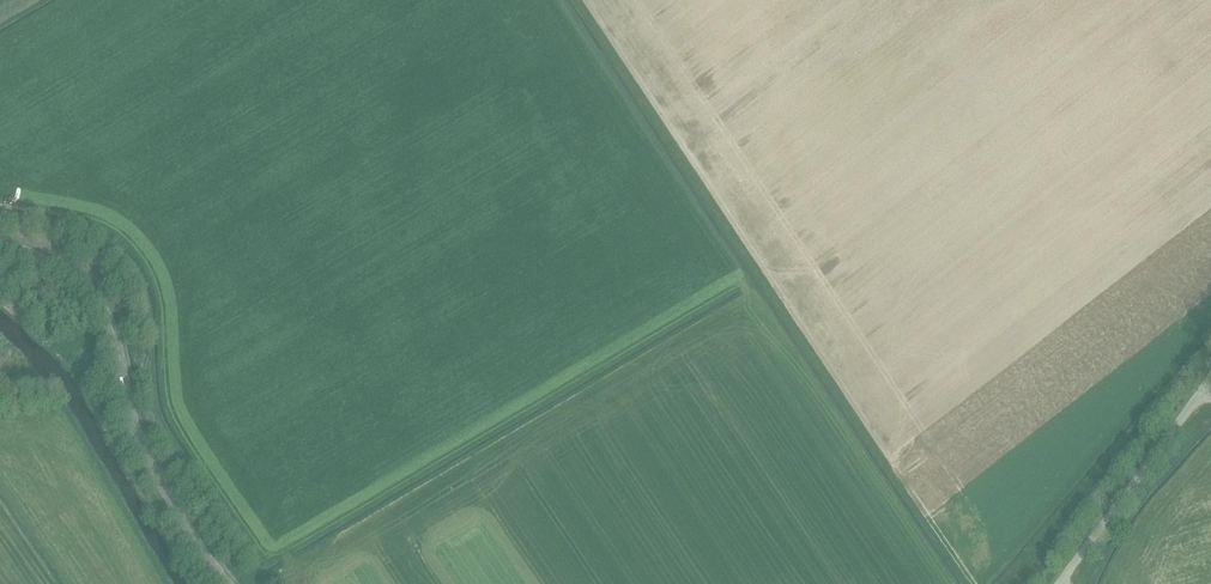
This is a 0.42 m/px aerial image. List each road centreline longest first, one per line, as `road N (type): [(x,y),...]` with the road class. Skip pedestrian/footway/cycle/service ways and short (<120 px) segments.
road 1 (unclassified): [(227,583),(141,445),(103,307),(73,276),(0,240)]
road 2 (unclassified): [(1059,583),(1210,378)]

